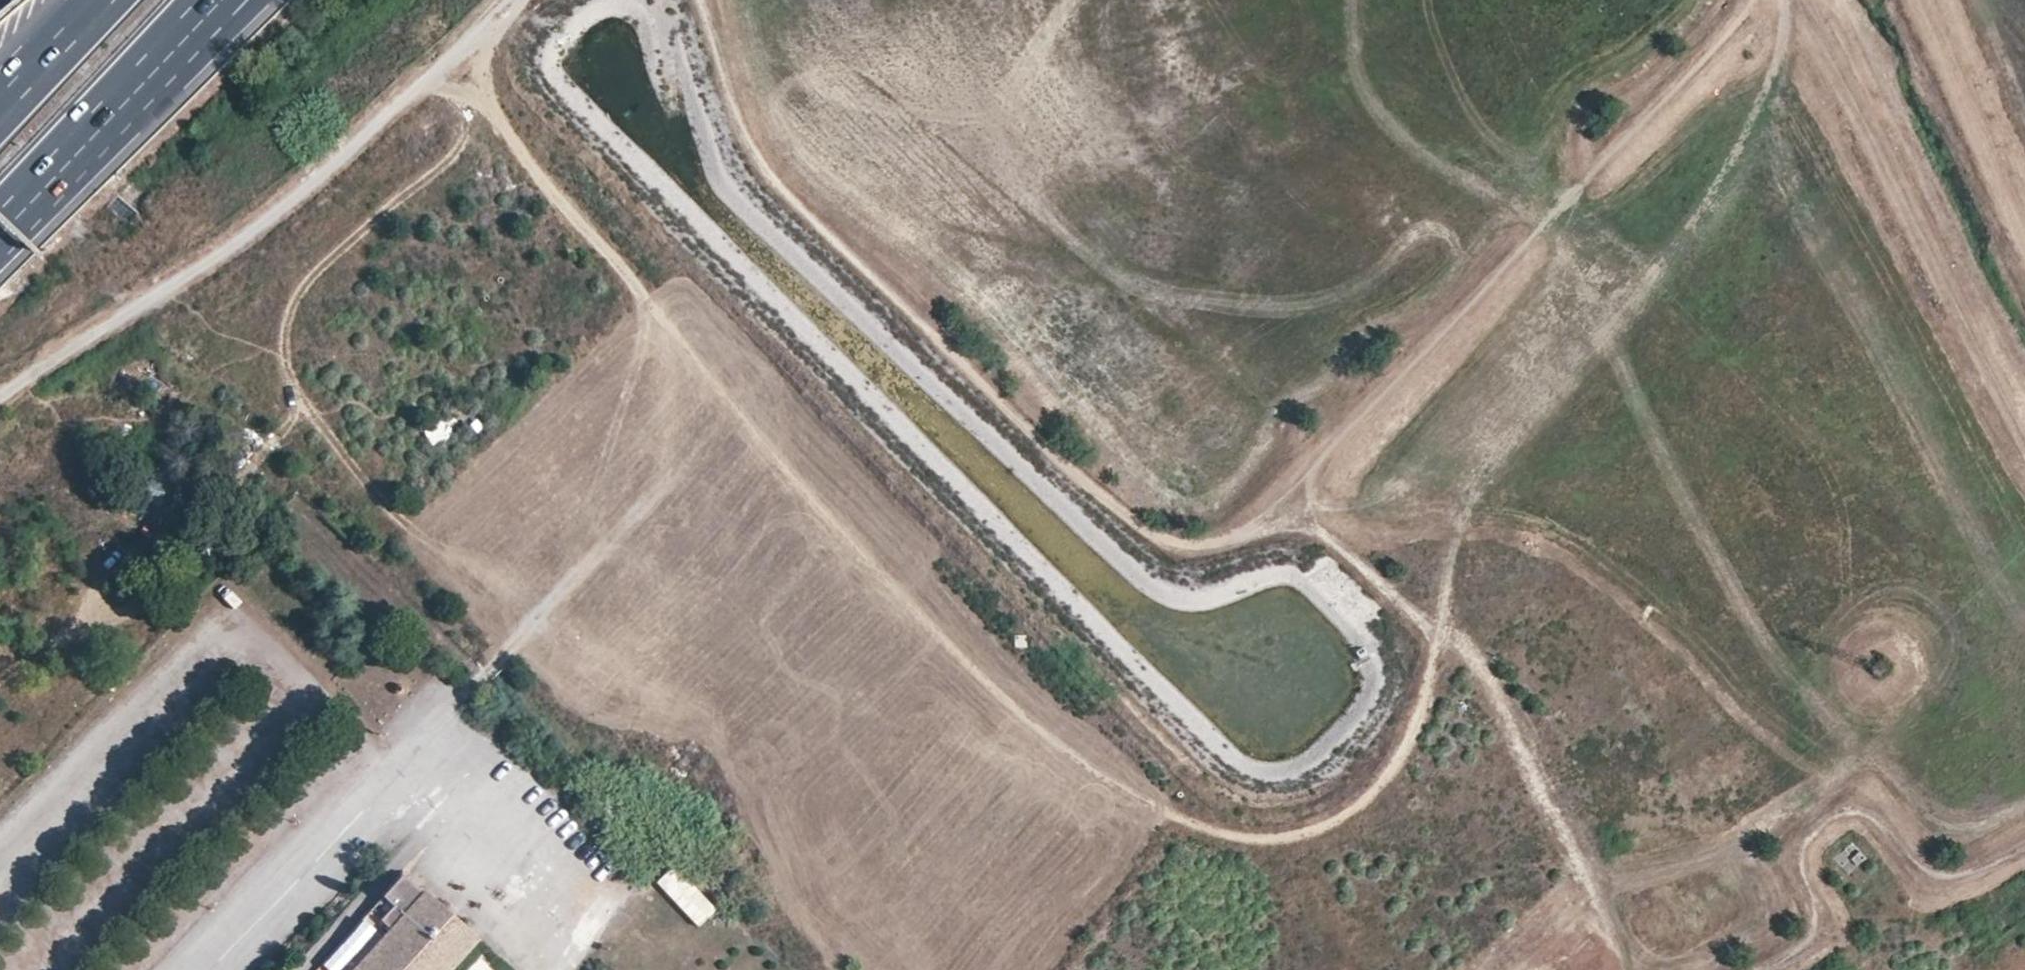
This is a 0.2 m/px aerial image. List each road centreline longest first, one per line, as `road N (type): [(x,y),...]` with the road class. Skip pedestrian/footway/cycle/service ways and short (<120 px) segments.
road 1 (track): [(514,0),(249,233),(0,398)]
road 2 (motorway): [(0,220),(206,0)]
road 3 (motorway): [(102,0),(0,107)]

